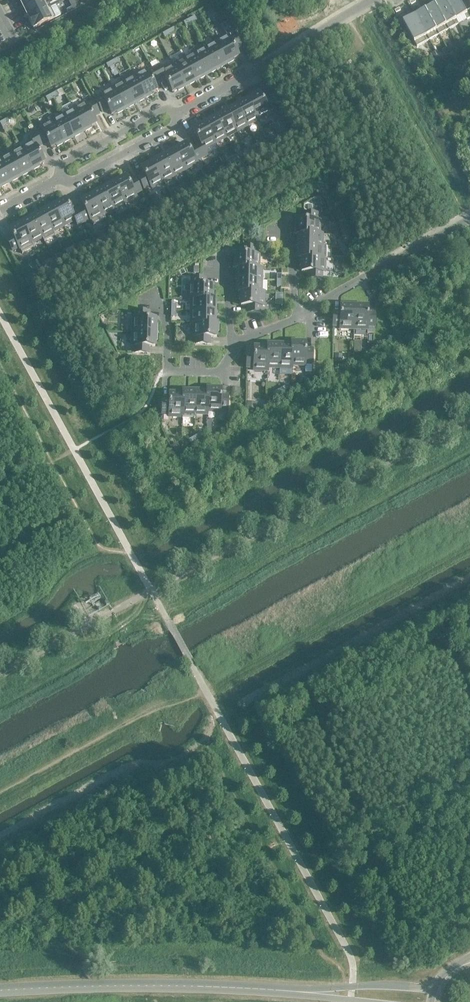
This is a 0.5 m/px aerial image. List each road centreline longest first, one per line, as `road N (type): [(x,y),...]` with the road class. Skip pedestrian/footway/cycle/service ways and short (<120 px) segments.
road 1 (tertiary): [(0,992),(307,995)]
road 2 (unclassified): [(372,0),(177,114)]
road 3 (residential): [(469,218),(311,309)]
road 4 (unclassified): [(177,114),(164,110),(64,163),(58,179)]
road 5 (unclassified): [(177,114),(176,126),(75,179),(58,179)]
road 6 (residential): [(219,371),(168,372),(168,334),(153,292)]
road 7 (tertiary): [(438,987),(307,995)]

